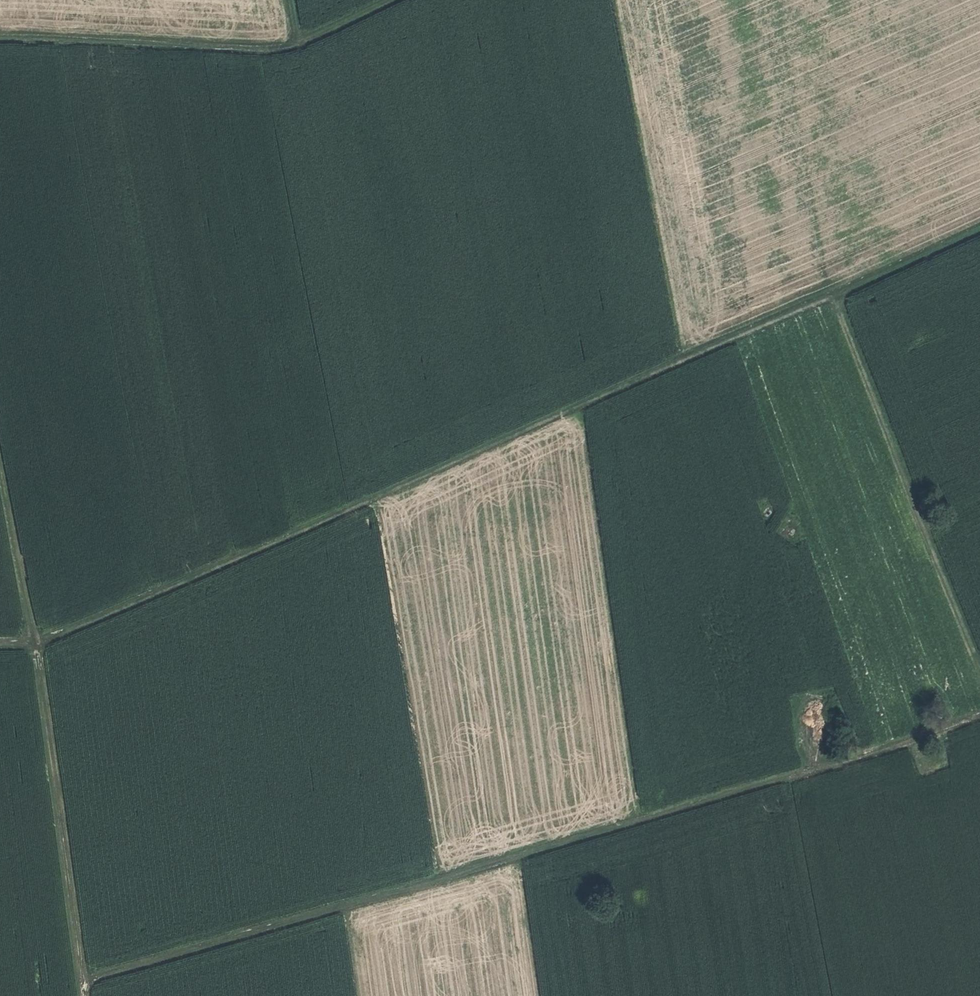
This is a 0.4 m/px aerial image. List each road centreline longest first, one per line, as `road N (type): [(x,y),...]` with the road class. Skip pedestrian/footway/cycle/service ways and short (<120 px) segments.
road 1 (track): [(979,668),(836,295),(56,637),(0,646)]
road 2 (track): [(979,716),(82,981)]
road 3 (track): [(0,461),(48,717),(84,995)]
road 4 (track): [(384,0),(305,38),(0,40)]
road 5 (track): [(979,228),(836,295)]

